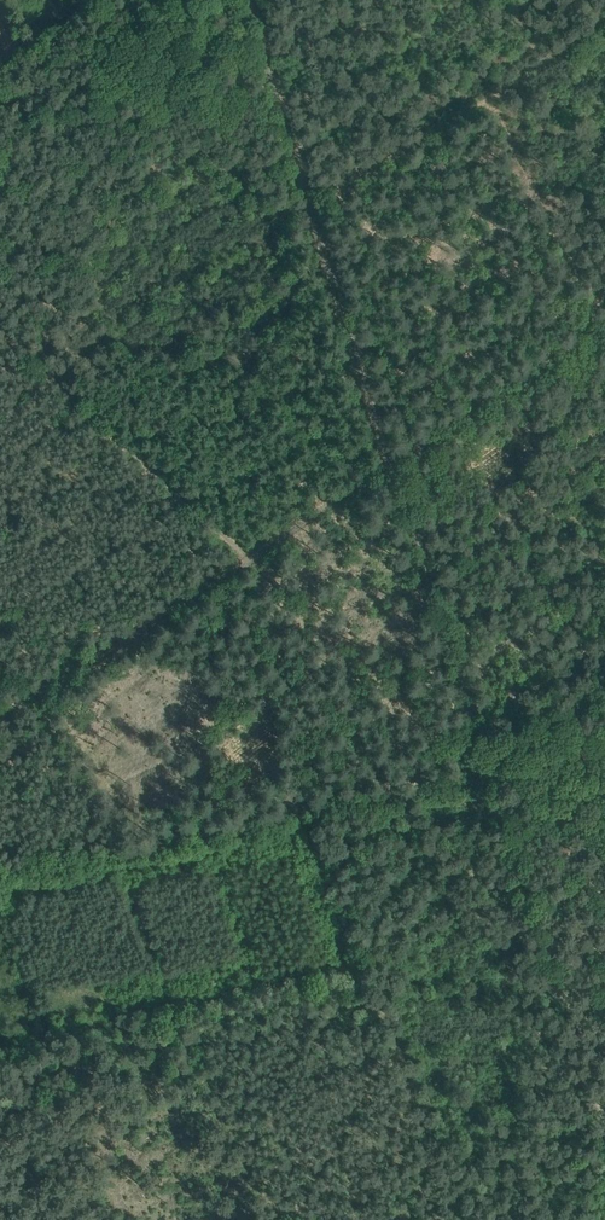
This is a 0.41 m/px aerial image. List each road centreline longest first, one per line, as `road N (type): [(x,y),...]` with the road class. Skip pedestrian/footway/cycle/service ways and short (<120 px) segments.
road 1 (track): [(486,772),(431,792),(0,883)]
road 2 (track): [(391,468),(246,0)]
road 3 (track): [(391,468),(0,721)]
road 4 (track): [(486,772),(391,468)]
road 5 (track): [(604,331),(391,468)]
road 6 (track): [(604,750),(520,773),(486,772)]

